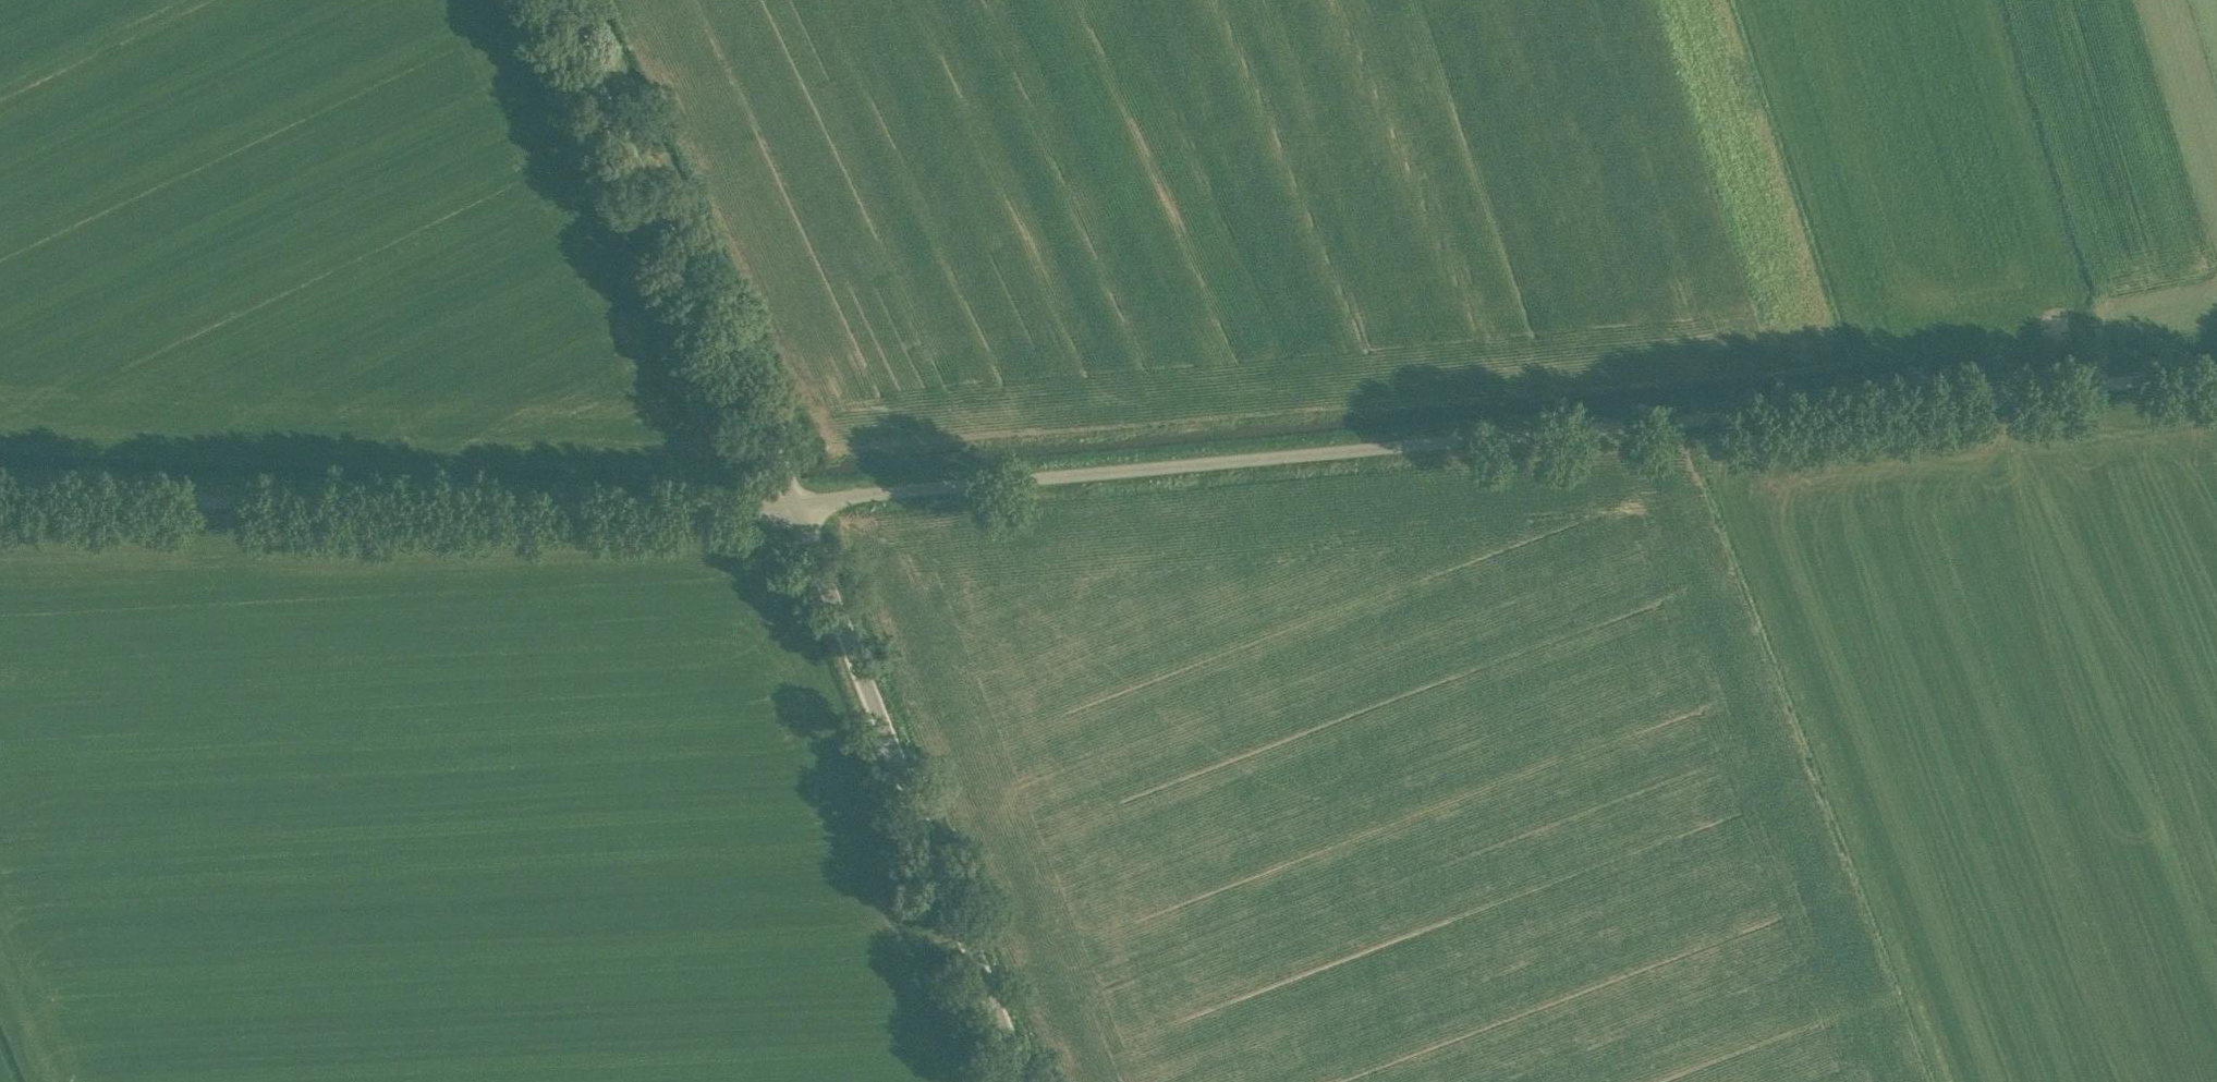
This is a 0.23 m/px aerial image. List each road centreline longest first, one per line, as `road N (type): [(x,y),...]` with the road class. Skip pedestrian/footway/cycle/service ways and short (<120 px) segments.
road 1 (unclassified): [(792,507),(2216,375)]
road 2 (unclassified): [(792,507),(217,502),(0,487)]
road 3 (unclassified): [(1022,1081),(792,507)]
road 4 (unclassified): [(792,507),(546,0)]

